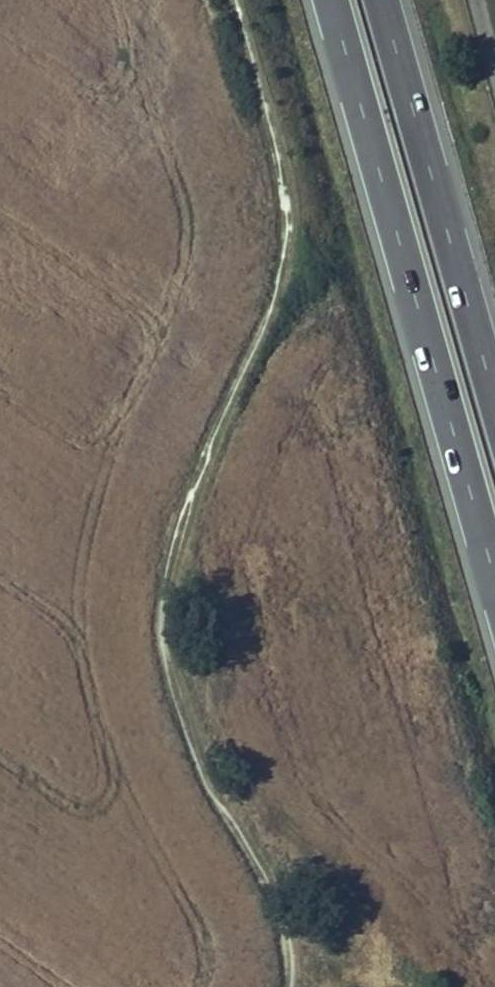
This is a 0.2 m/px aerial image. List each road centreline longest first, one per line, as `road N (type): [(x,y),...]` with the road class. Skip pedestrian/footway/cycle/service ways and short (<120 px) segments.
road 1 (track): [(293,986),(300,978),(262,848),(184,686),(187,515),(297,231),(218,0)]
road 2 (trunk): [(333,0),(494,575)]
road 3 (trunk): [(494,386),(382,0)]

